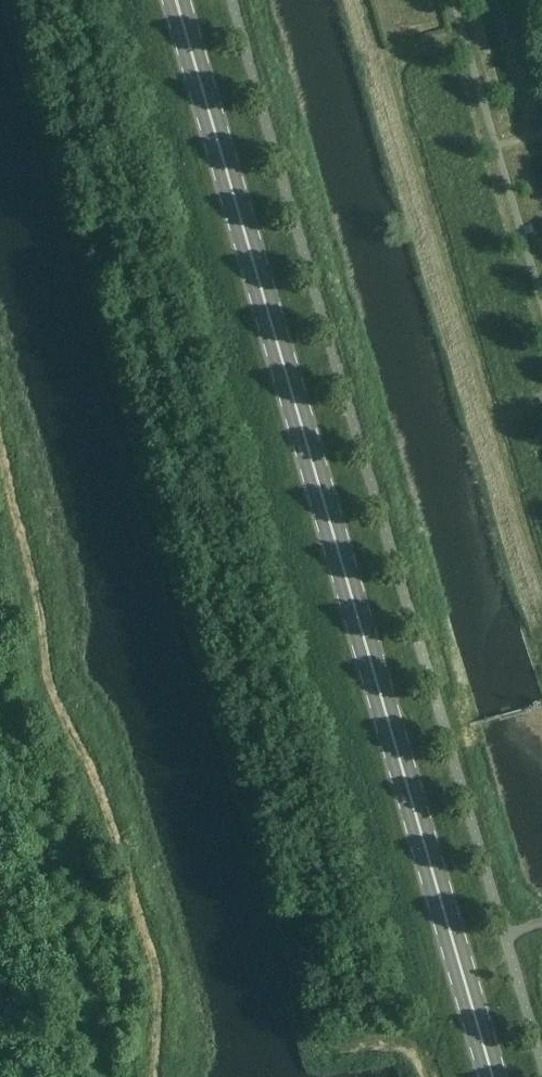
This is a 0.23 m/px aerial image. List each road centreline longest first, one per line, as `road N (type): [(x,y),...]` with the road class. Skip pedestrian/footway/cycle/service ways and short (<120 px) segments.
road 1 (secondary): [(493,1076),(176,0)]

